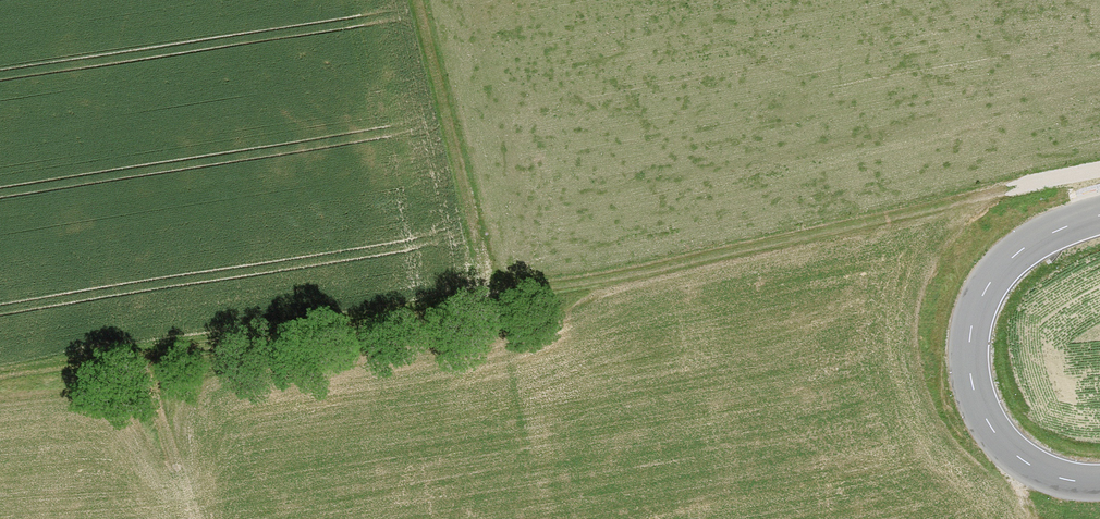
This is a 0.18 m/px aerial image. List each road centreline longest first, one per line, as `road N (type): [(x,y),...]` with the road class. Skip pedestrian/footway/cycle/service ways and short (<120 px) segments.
road 1 (track): [(0,385),(483,301),(1099,170)]
road 2 (tertiary): [(1099,222),(998,270),(970,337),(978,409),(1035,467),(1099,478)]
road 3 (track): [(416,0),(483,301)]
road 4 (track): [(195,518),(150,364)]

